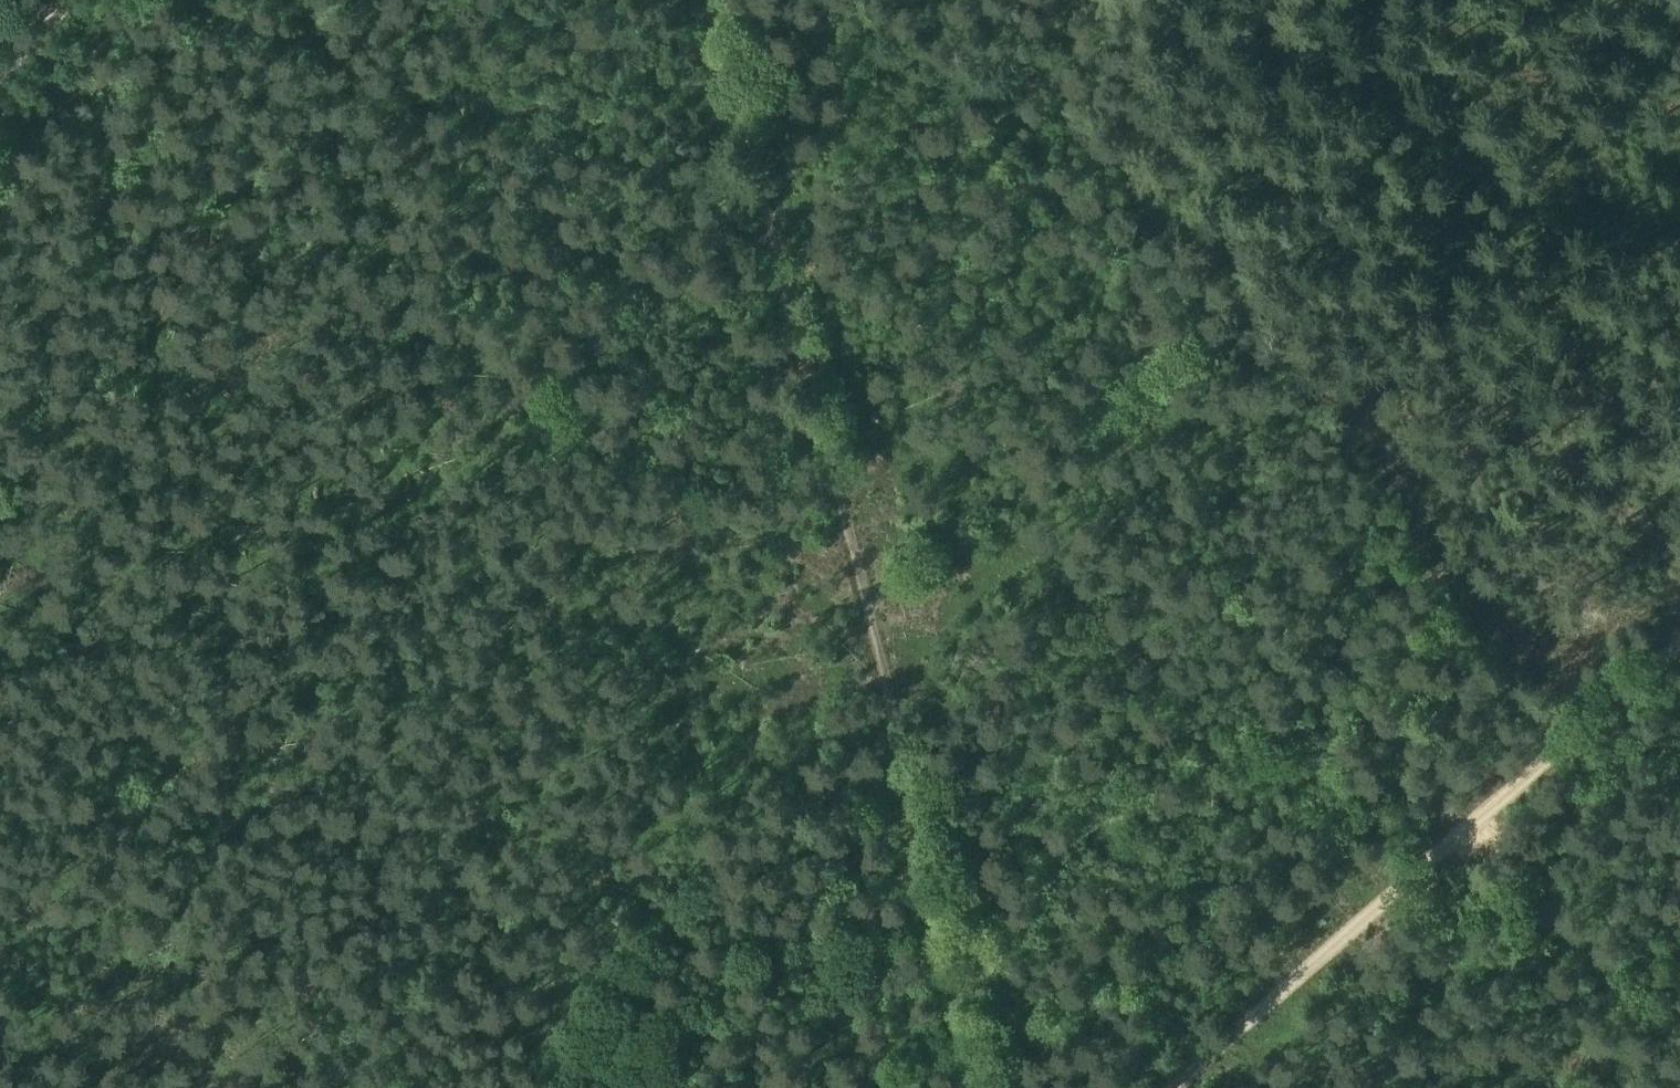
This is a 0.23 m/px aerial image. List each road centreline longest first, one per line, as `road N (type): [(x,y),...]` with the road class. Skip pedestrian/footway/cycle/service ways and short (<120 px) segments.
road 1 (track): [(715,0),(982,1087)]
road 2 (track): [(1679,643),(1177,1087)]

